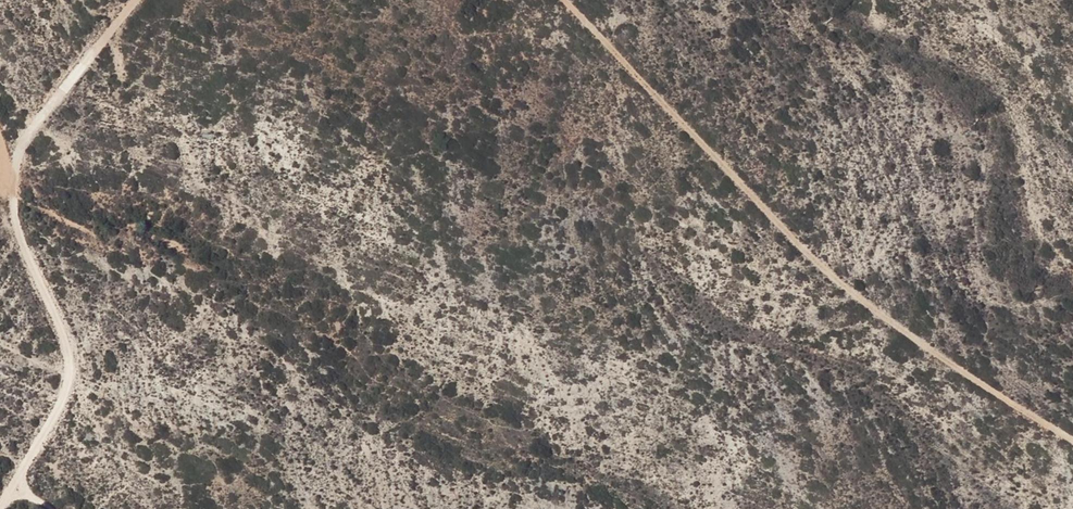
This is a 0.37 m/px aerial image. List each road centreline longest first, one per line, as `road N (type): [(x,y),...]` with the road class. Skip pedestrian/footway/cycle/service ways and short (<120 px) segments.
road 1 (track): [(563,0),(896,321),(1072,437)]
road 2 (track): [(139,0),(15,161),(4,186),(1,212),(66,346),(67,380),(2,508)]

